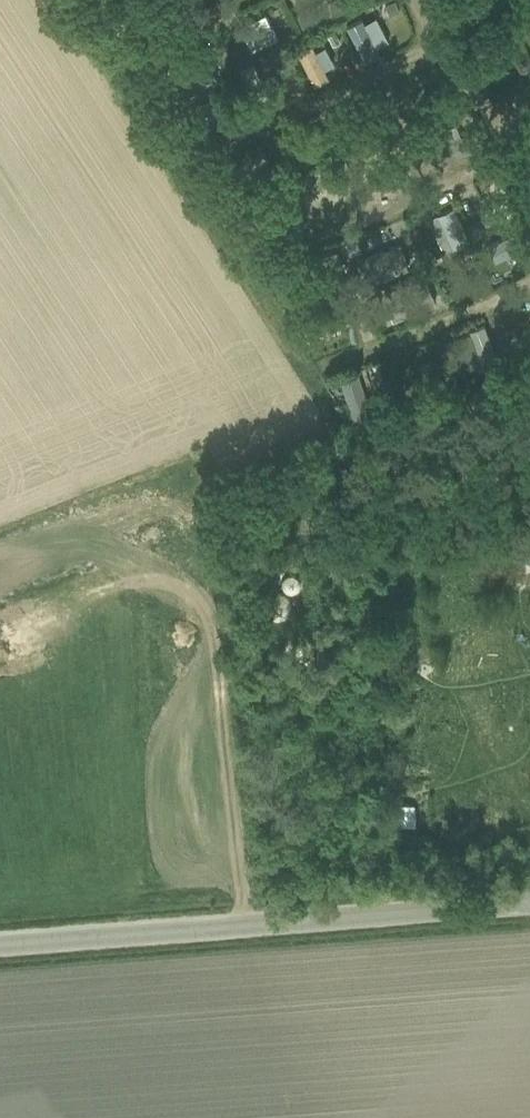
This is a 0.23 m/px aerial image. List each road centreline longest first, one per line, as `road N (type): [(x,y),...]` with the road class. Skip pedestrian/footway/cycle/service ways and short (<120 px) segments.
road 1 (unclassified): [(0,945),(529,904)]

